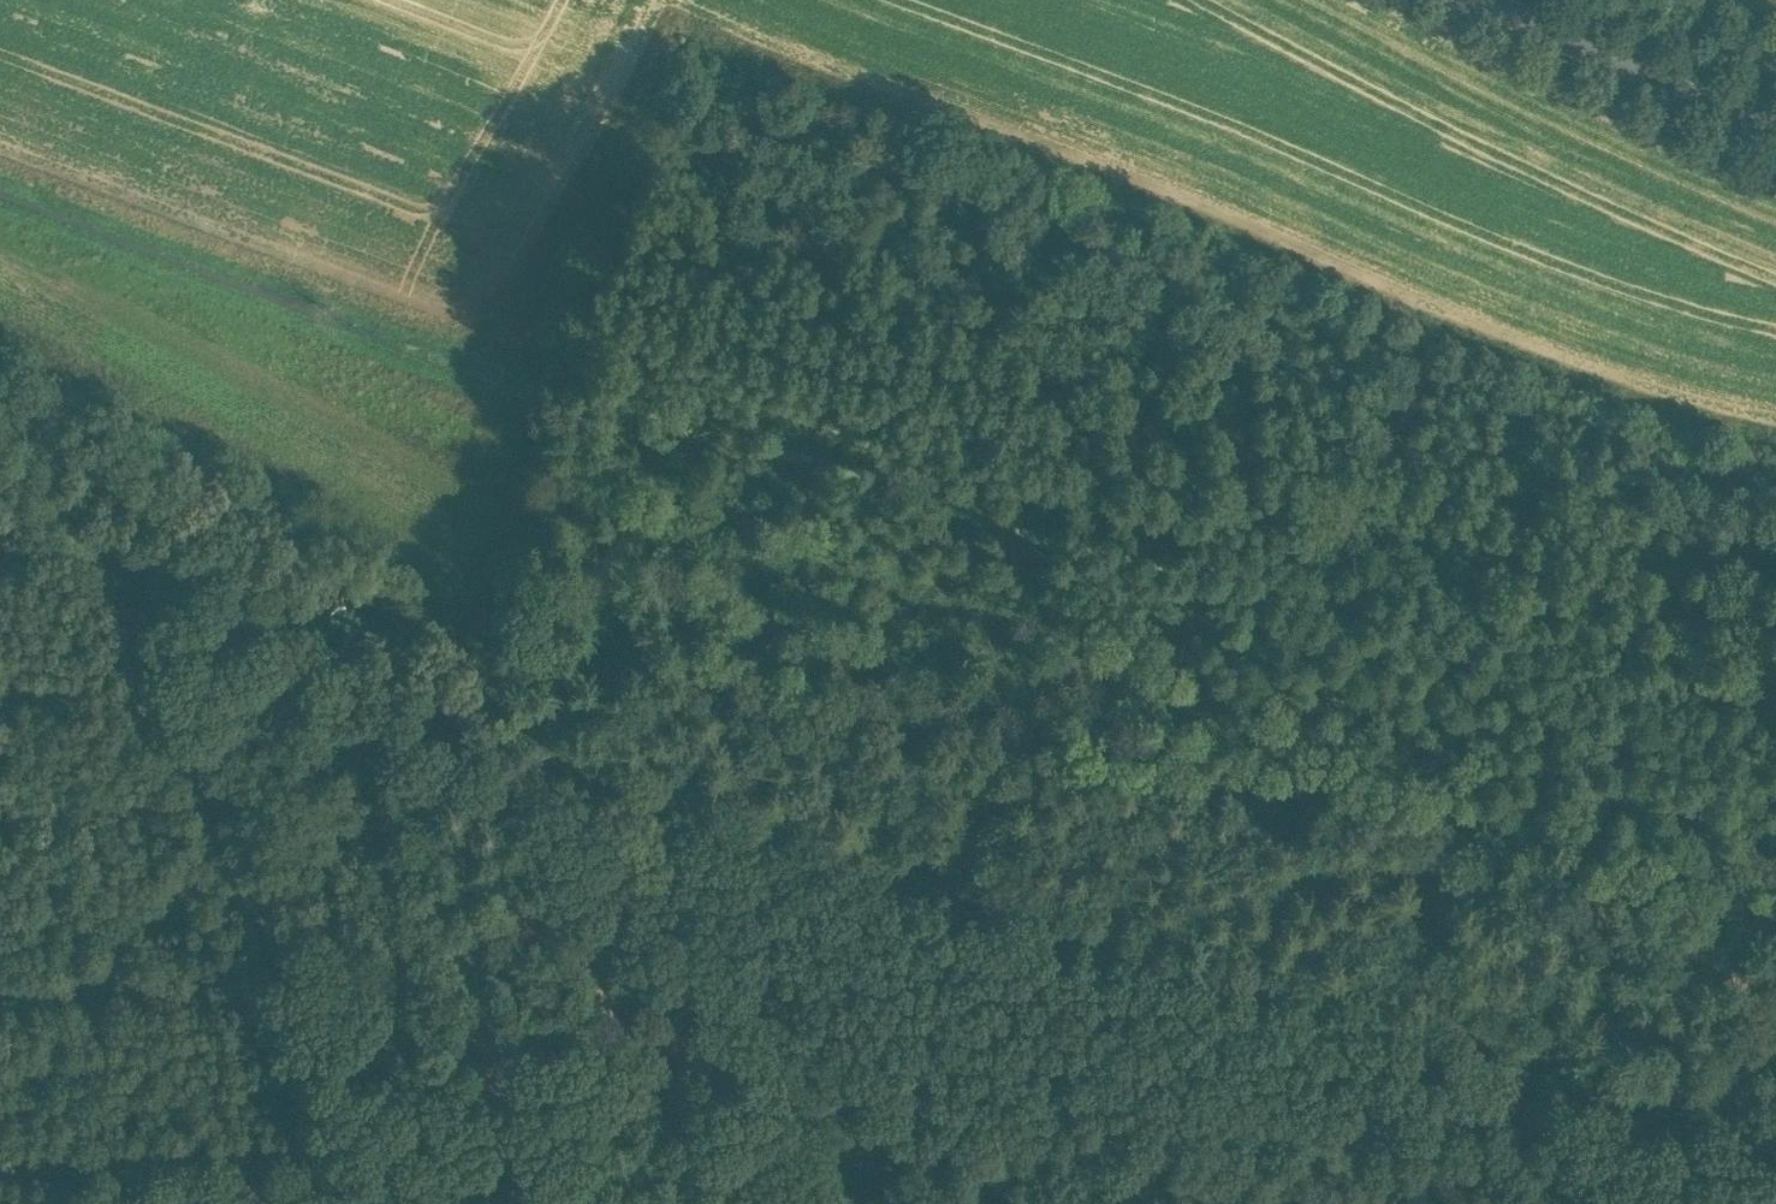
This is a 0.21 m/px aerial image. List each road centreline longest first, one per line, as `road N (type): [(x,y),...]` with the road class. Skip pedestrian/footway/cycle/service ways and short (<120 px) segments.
road 1 (track): [(0,383),(34,408),(151,624),(295,1028),(337,1203)]
road 2 (track): [(332,1174),(793,1110),(926,1184),(942,1203)]
road 3 (secondary): [(1775,135),(1480,0)]

